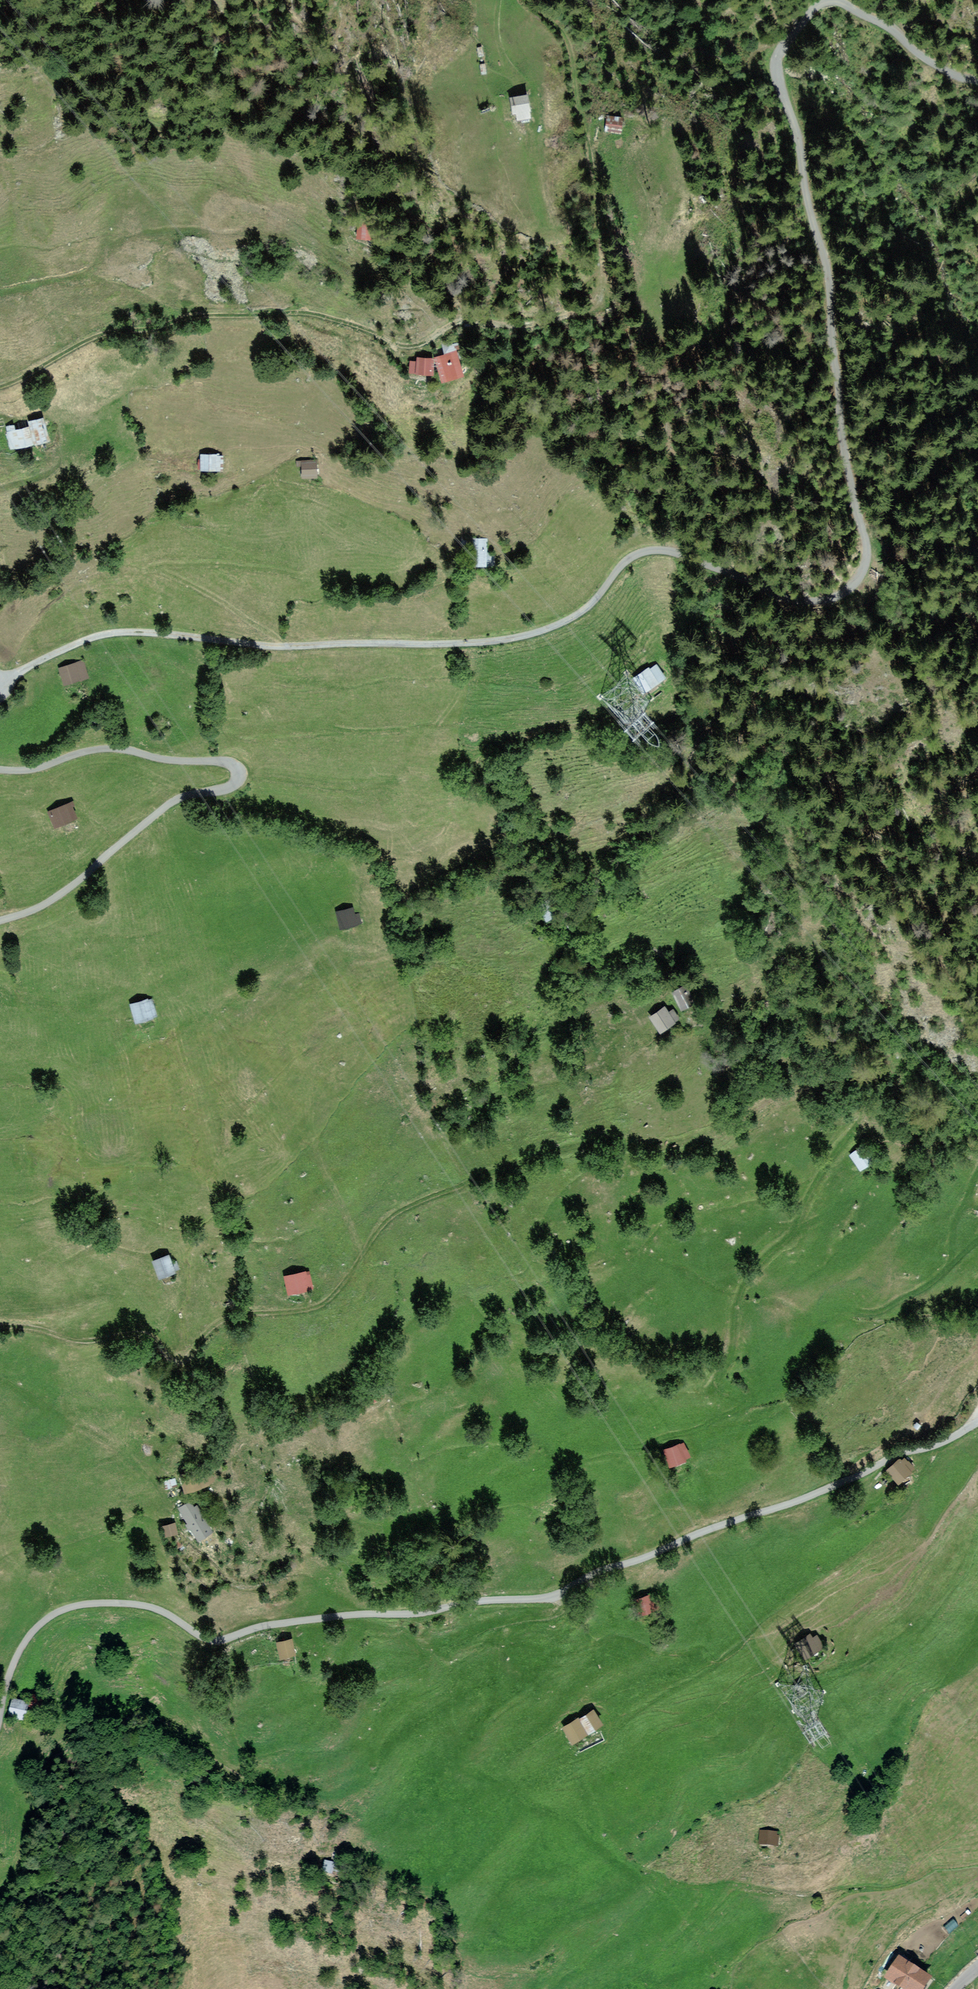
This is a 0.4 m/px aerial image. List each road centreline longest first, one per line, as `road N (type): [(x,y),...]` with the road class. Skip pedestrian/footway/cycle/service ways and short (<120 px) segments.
road 1 (track): [(0,1332),(36,1328),(76,1342),(145,1338),(174,1354),(198,1348),(231,1319),(311,1308),(335,1296),(389,1219),(573,1144),(665,1142),(733,1123),(803,1084),(851,1088),(871,1109),(803,1222),(762,1262)]
road 2 (track): [(977,1423),(809,1498),(600,1573),(567,1596),(276,1624),(235,1642),(156,1611),(95,1613),(46,1631),(14,1674),(0,1735)]
road 3 (track): [(0,387),(108,333),(214,314),(289,313),(421,345),(472,315),(532,318),(622,297),(629,278),(583,58),(574,35),(537,0)]
road 4 (track): [(819,601),(789,603),(661,547),(633,552),(563,626),(517,640),(108,635),(7,679)]
road 5 (track): [(831,0),(816,3),(784,43),(782,71),(835,258),(850,412),(871,507),(887,536),(885,567),(836,600),(819,601)]
road 6 (track): [(0,922),(49,905),(180,797),(234,787),(240,774),(233,762),(167,760),(129,748),(0,769)]
road 7 (track): [(0,1376),(110,1441),(150,1475),(170,1504)]
road 8 (track): [(0,414),(52,414),(65,458),(56,472),(0,489)]
road 9 (track): [(977,83),(957,78),(838,0)]

